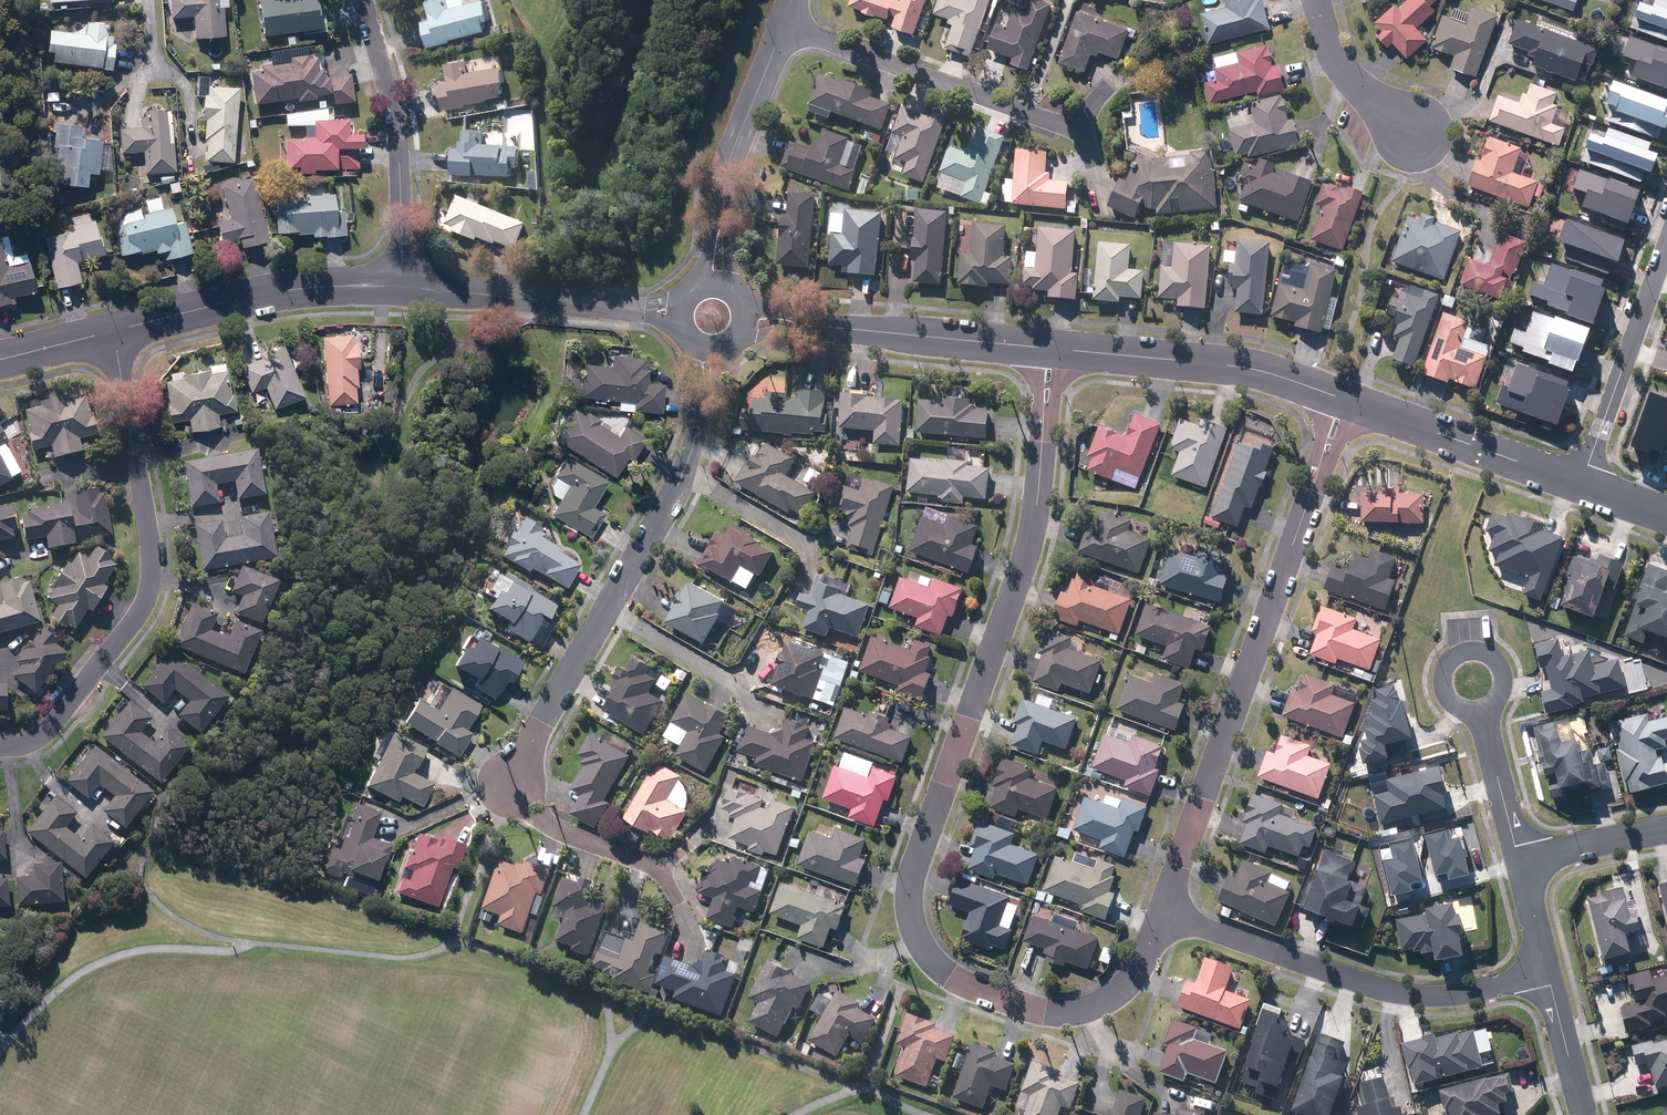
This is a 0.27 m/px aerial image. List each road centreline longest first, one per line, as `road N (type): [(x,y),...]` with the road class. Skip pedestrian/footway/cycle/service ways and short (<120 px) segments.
road 1 (residential): [(1042,434),(1028,550),(917,855),(911,918),(929,958),(952,979),(1052,1012),(1093,1006),(1126,985),(1164,912)]
road 2 (residential): [(715,346),(673,495),(509,787),(553,826),(662,868)]
road 3 (residential): [(112,330),(151,534),(148,594),(119,642),(43,735),(0,746)]
road 4 (residential): [(1164,912),(1316,479)]
road 5 (residential): [(1164,912),(1397,993),(1447,997),(1547,973)]
road 6 (residential): [(783,23),(1077,127)]
road 7 (residential): [(112,330),(239,298),(405,285)]
road 8 (residential): [(747,316),(1037,347)]
road 9 (residential): [(405,285),(399,146),(363,0)]
road 10 (residential): [(405,285),(680,312)]
road 11 (residential): [(1062,349),(1252,370),(1330,395)]
road 12 (residential): [(783,23),(729,170),(721,280)]
road 13 (residential): [(1356,404),(1580,486)]
road 14 (residential): [(1654,276),(1580,486)]
road 15 (residential): [(1316,0),(1340,64),(1375,105),(1419,133)]
road 16 (residential): [(1476,713),(1518,861)]
road 17 (residential): [(1518,861),(1666,830)]
road 18 (residential): [(1547,973),(1583,1114)]
road 19 (residential): [(1476,713),(1455,708),(1441,691),(1448,660),(1478,650),(1502,671)]

